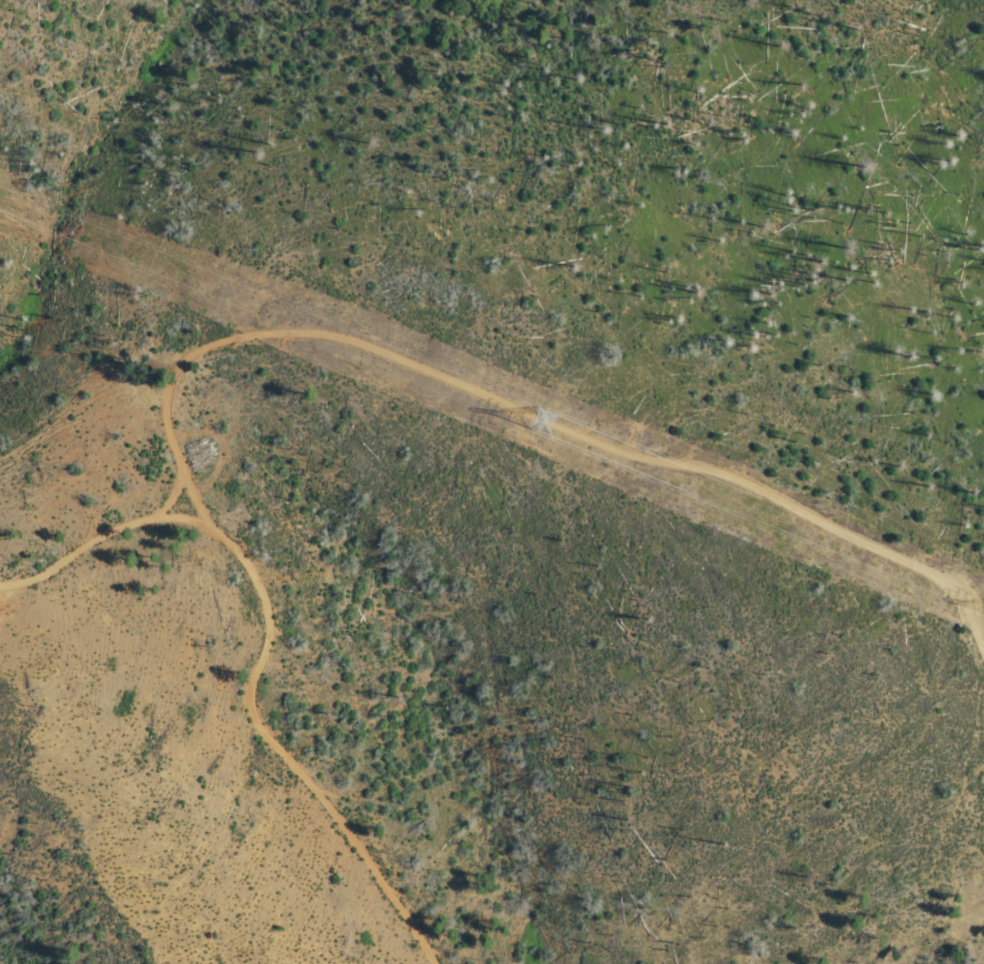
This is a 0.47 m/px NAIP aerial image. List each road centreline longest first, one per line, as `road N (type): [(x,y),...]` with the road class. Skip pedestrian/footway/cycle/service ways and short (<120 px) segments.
road 1 (track): [(204,522),(166,425),(173,373),(188,354),(219,342),(324,334),(368,344),(612,448),(761,488),(952,584),(983,649)]
road 2 (track): [(435,963),(381,878),(255,721),(248,677),(269,633),(269,612),(233,545),(204,522),(154,518),(100,538),(22,584),(0,586)]

